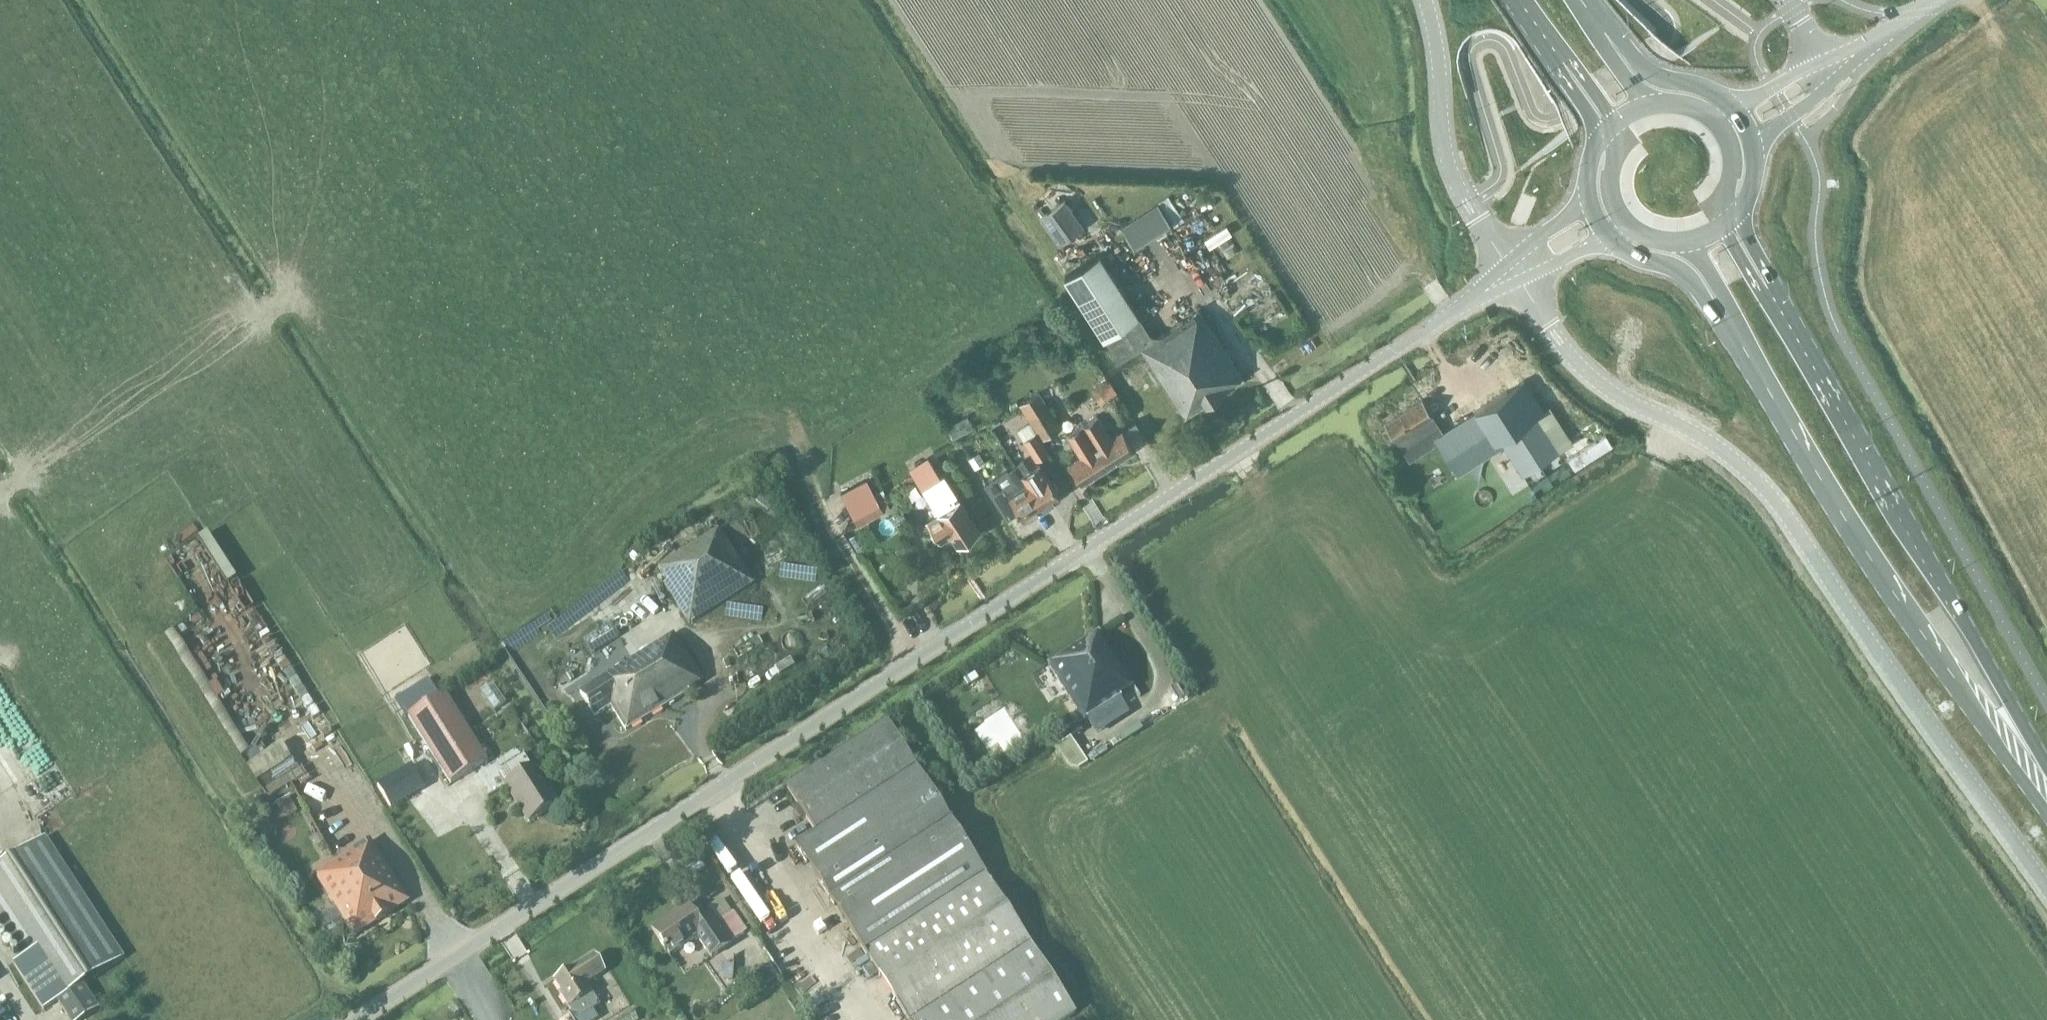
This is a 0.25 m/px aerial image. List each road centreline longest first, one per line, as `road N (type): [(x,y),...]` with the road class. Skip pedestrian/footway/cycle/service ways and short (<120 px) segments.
road 1 (unclassified): [(1513,273),(353,1019)]
road 2 (unclassified): [(1513,273),(1587,372),(1720,450),(1775,499),(2046,888)]
road 3 (track): [(478,0),(647,223),(779,422),(823,514),(914,659)]
road 4 (primary): [(1726,317),(1870,559),(2046,795)]
road 5 (primary): [(2046,782),(2007,697),(1767,288)]
road 6 (unclassified): [(1513,273),(1451,172),(1426,0)]
road 7 (primary): [(1735,106),(1648,73),(1605,32)]
road 8 (primary): [(1610,236),(1690,278),(1726,317)]
road 9 (primary): [(1724,227),(1733,155),(1725,130),(1708,115)]

